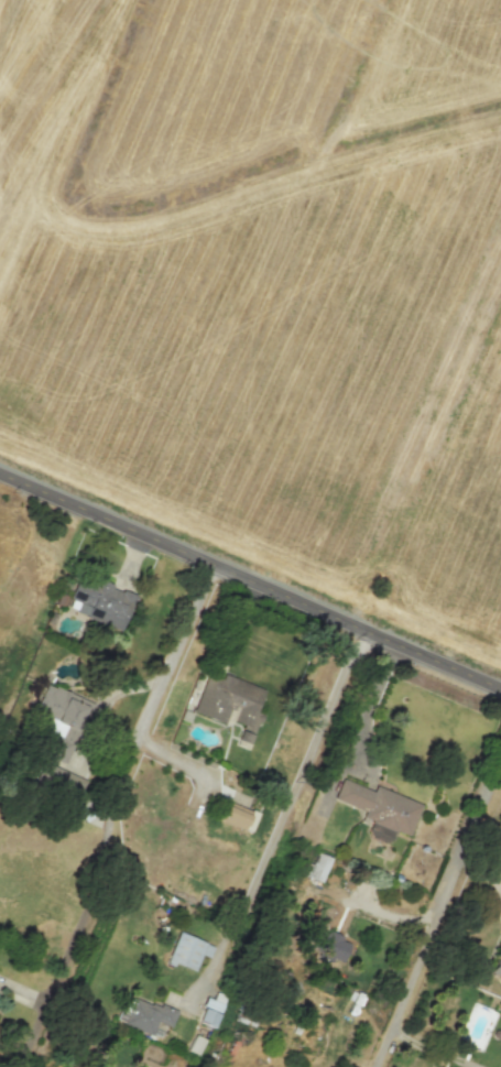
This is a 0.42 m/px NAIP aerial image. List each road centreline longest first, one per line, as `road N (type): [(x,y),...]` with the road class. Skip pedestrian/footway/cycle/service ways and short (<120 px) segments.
road 1 (tertiary): [(500,688),(0,473)]
road 2 (residential): [(211,564),(141,730),(78,930),(22,1066)]
road 3 (track): [(349,622),(500,249)]
road 4 (residential): [(500,757),(373,1066)]

